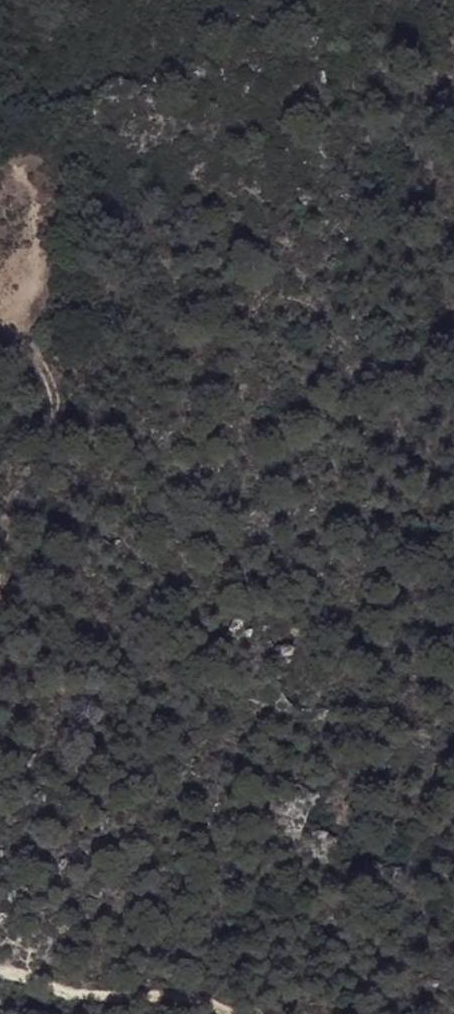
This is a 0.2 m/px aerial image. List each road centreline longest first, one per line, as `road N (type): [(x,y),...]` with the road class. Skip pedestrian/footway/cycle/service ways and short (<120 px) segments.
road 1 (track): [(0,972),(68,996),(196,995),(238,1013)]

